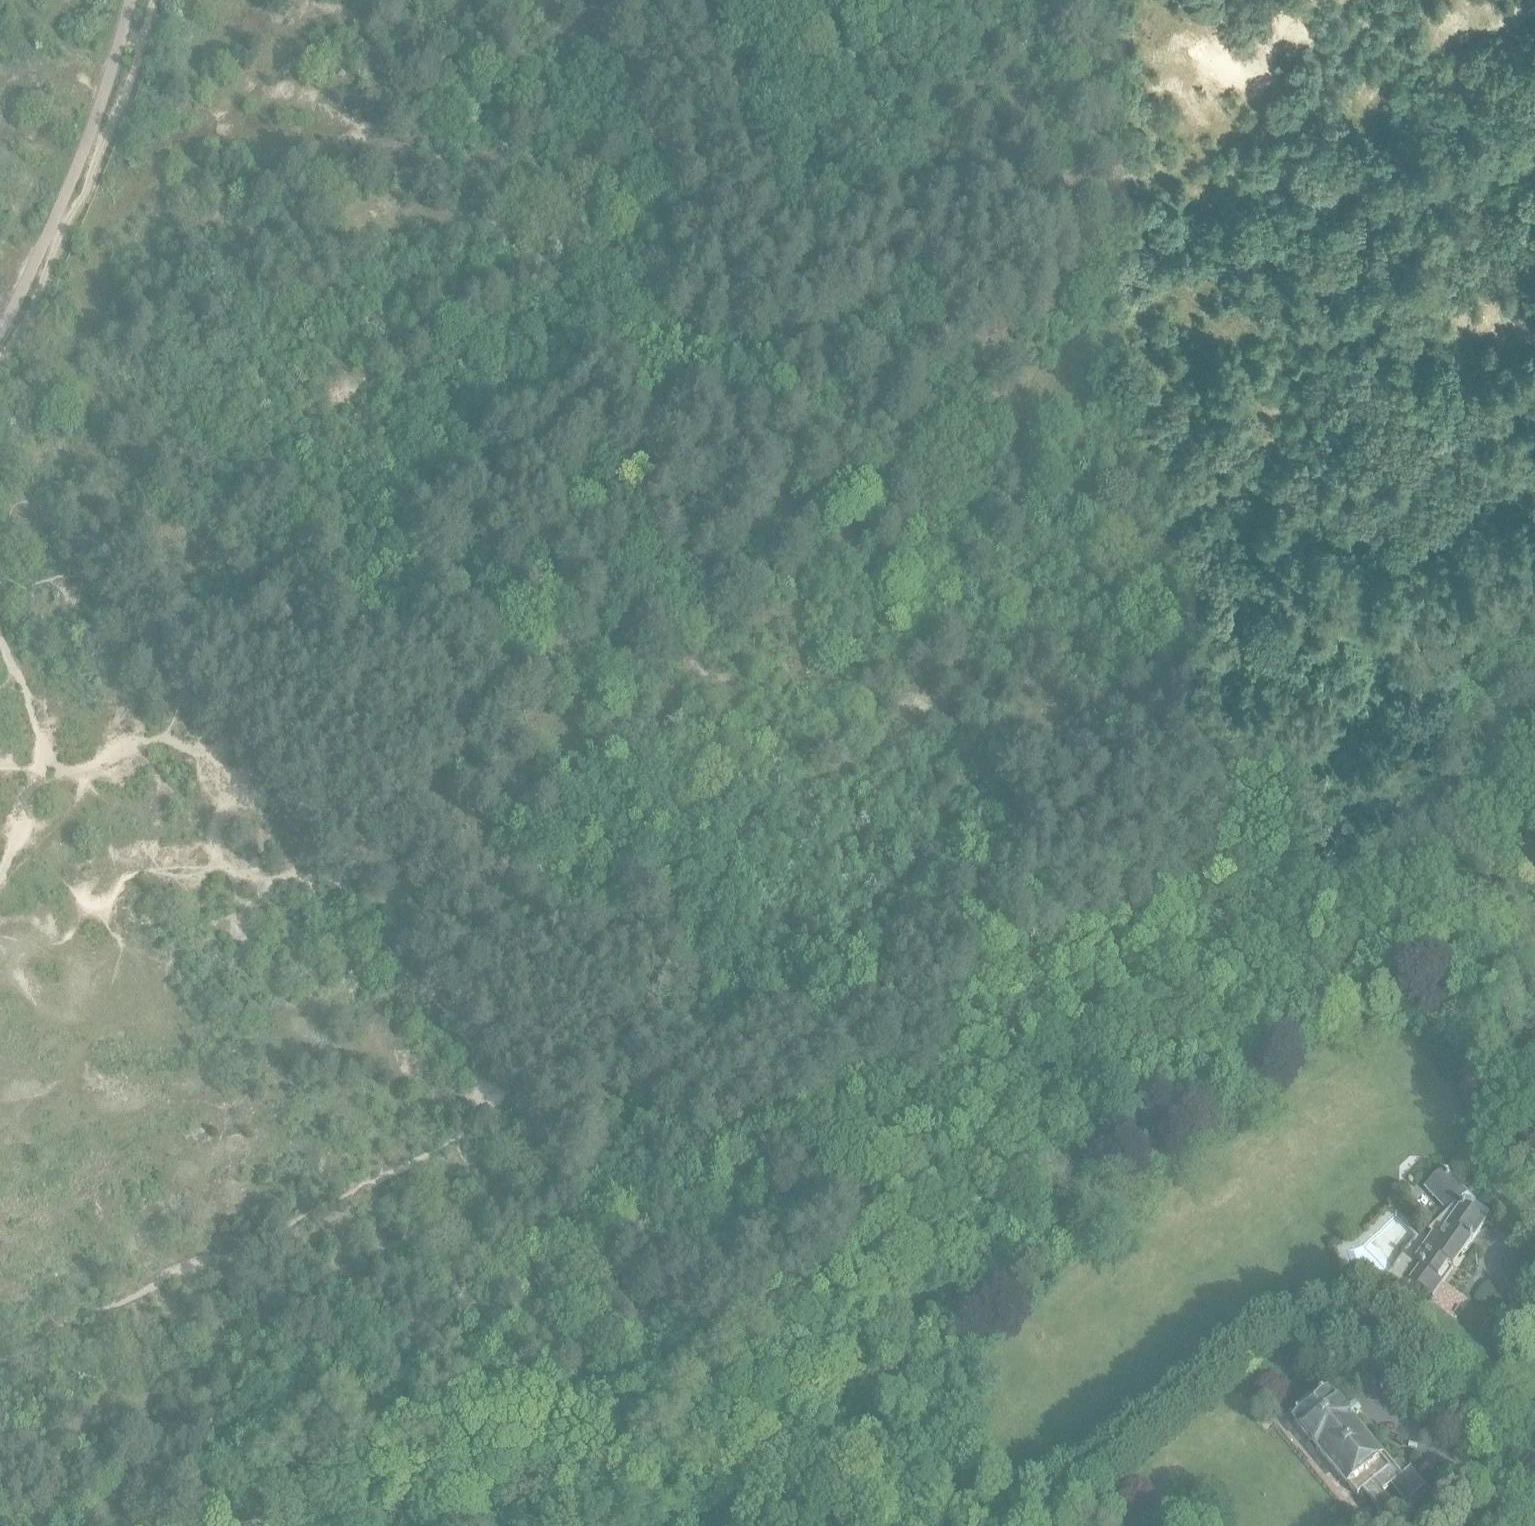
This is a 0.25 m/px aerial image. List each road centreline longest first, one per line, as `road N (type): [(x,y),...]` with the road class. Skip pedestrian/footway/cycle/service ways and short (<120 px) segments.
road 1 (track): [(972,1525),(923,1476),(909,1430),(903,1351),(906,1330),(958,1306),(966,1286),(957,1201),(971,1176),(1002,1158),(1011,1139),(1000,1121),(983,1116),(929,1138),(859,1142),(777,1113),(665,1092),(659,1073),(713,979),(769,936),(863,928),(938,839),(946,795),(1012,757),(1094,608),(1182,517),(1238,487),(1255,415),(1232,328),(1181,290),(1149,235),(1149,207),(1167,184),(1246,139),(1343,120),(1398,80),(1534,10)]
road 2 (track): [(1011,1139),(1045,1119),(1195,988),(1275,963),(1319,986),(1319,1009),(1252,1038),(1045,1169),(1000,1212),(963,1228)]
road 3 (track): [(343,626),(483,837),(487,891),(553,1059),(665,1092)]

